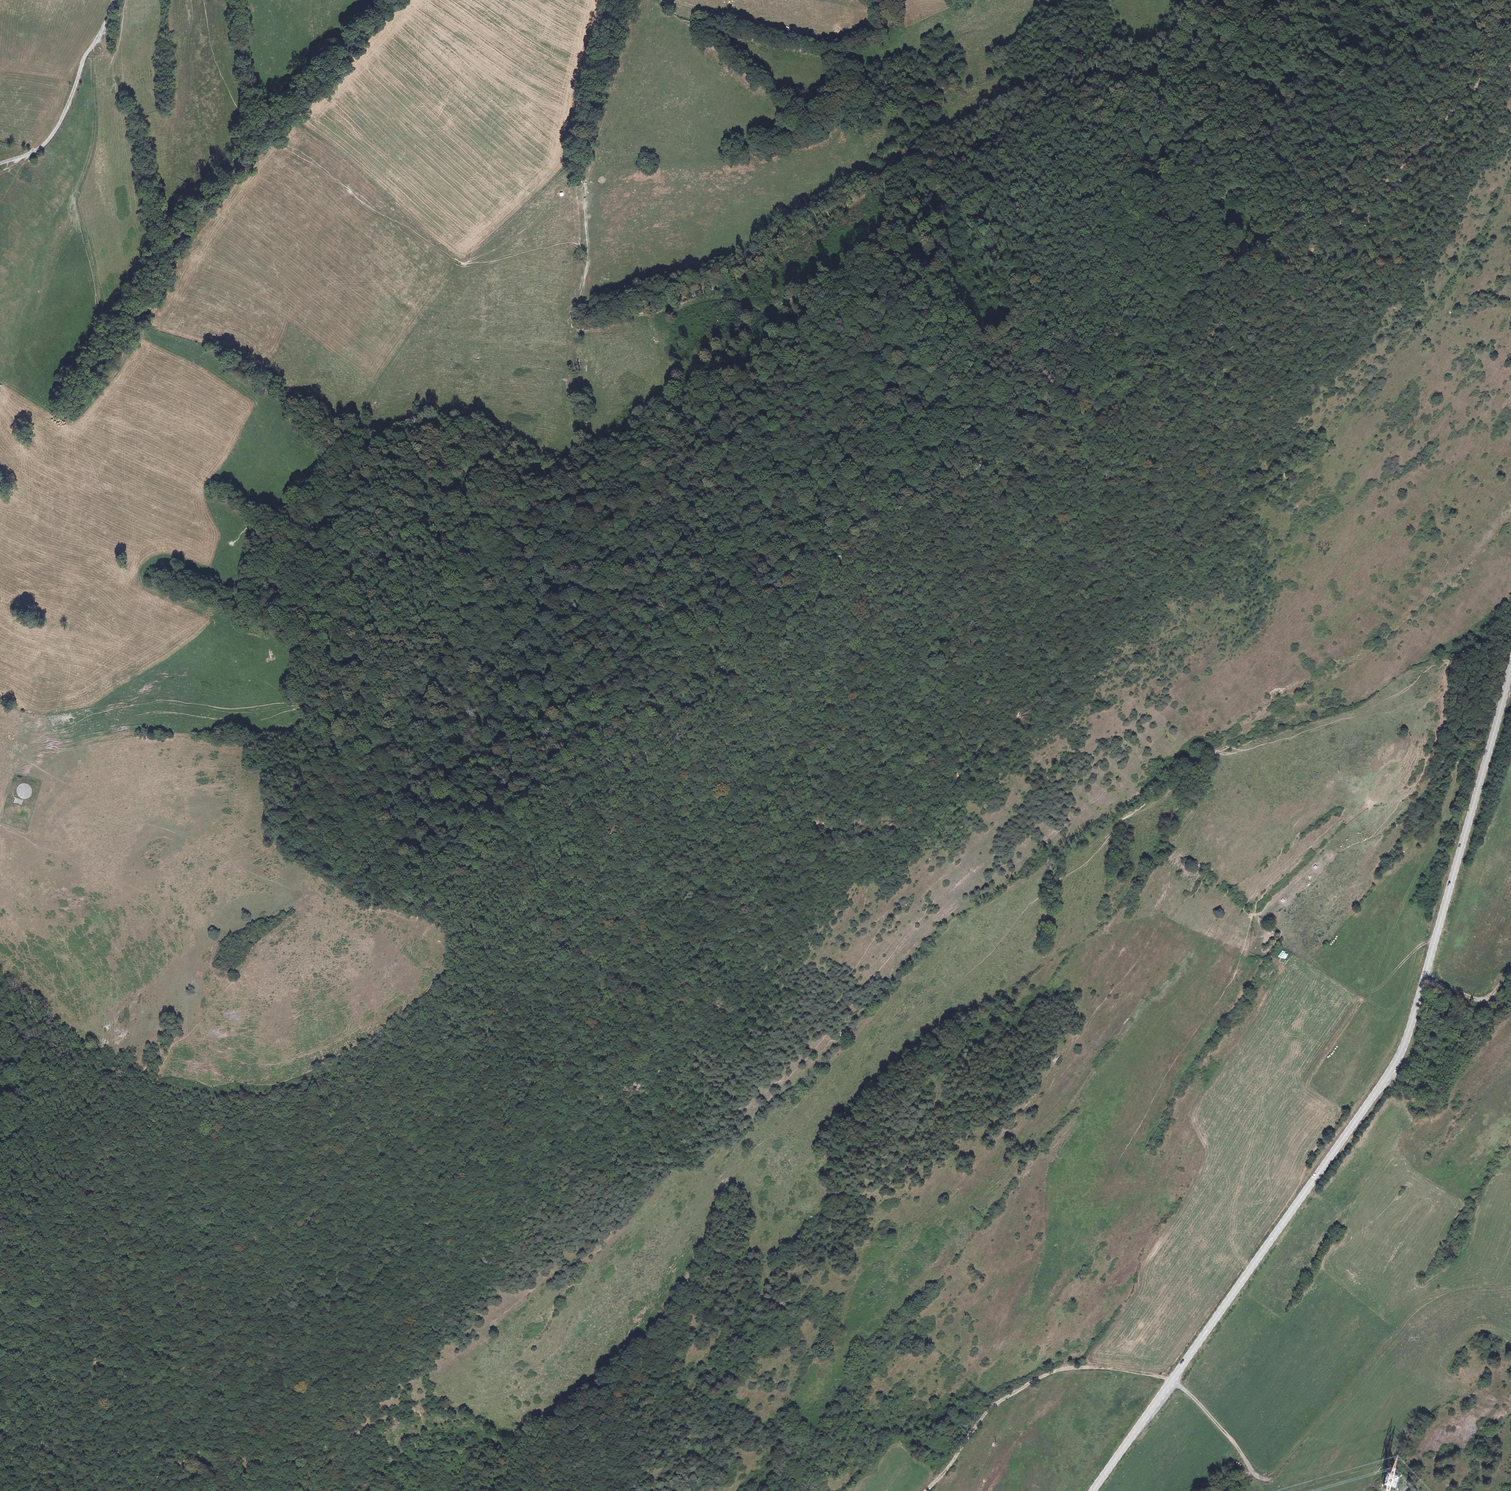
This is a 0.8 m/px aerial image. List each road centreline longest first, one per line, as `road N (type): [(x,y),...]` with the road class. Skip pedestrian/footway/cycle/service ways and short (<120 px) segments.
road 1 (secondary): [(1510,669),(1401,1055),(1095,1490)]
road 2 (track): [(372,736),(408,718),(424,720),(460,753),(484,747),(663,558),(779,460),(981,395),(1080,403)]
road 3 (track): [(1510,1282),(1444,1293),(1417,1308),(1270,1479),(1258,1477),(1173,1380),(1081,1367),(1010,1396),(925,1490)]
road 4 (track): [(1510,47),(1428,142),(1279,280),(1168,362),(1107,393)]
road 5 (track): [(419,1410),(264,1464),(214,1445),(133,1490)]
road 6 (track): [(0,163),(49,140),(116,0)]
road 7 (track): [(93,44),(94,134),(74,209)]

